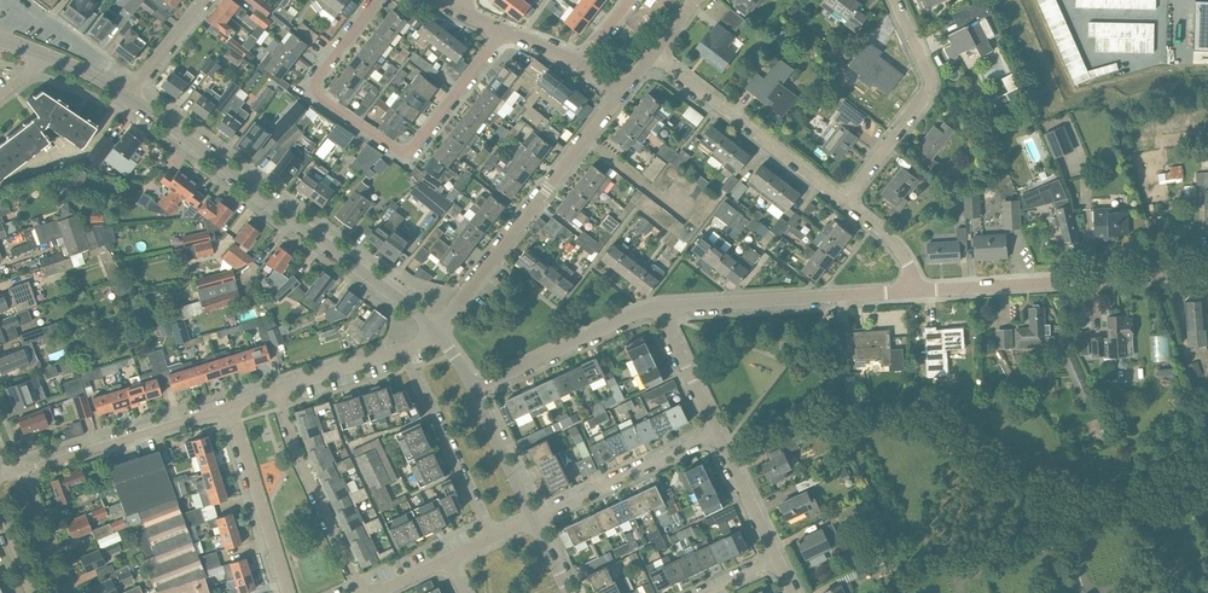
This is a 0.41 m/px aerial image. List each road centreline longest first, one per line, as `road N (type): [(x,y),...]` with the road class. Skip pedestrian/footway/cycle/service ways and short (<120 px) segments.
road 1 (unclassified): [(434,329),(132,96)]
road 2 (residential): [(434,329),(620,94)]
road 3 (residential): [(911,292),(1207,275)]
road 4 (residential): [(660,309),(911,292)]
road 5 (residential): [(846,203),(653,52)]
road 6 (residential): [(846,203),(931,90),(927,63),(897,0)]
road 7 (residential): [(231,407),(10,472)]
road 8 (residential): [(409,151),(315,91),(378,0)]
road 9 (residential): [(363,592),(304,462),(282,390)]
road 10 (residential): [(474,391),(634,313),(660,309)]
road 11 (residential): [(490,538),(406,352)]
road 12 (residential): [(532,519),(717,433)]
road 13 (residential): [(288,592),(231,407)]
road 14 (residential): [(409,151),(502,29)]
road 15 (unclassified): [(532,519),(474,391)]
road 16 (residential): [(717,433),(660,309)]
road 17 (residential): [(778,555),(717,433)]
road 18 (residential): [(406,352),(282,390)]
road 19 (residential): [(132,96),(206,0)]

